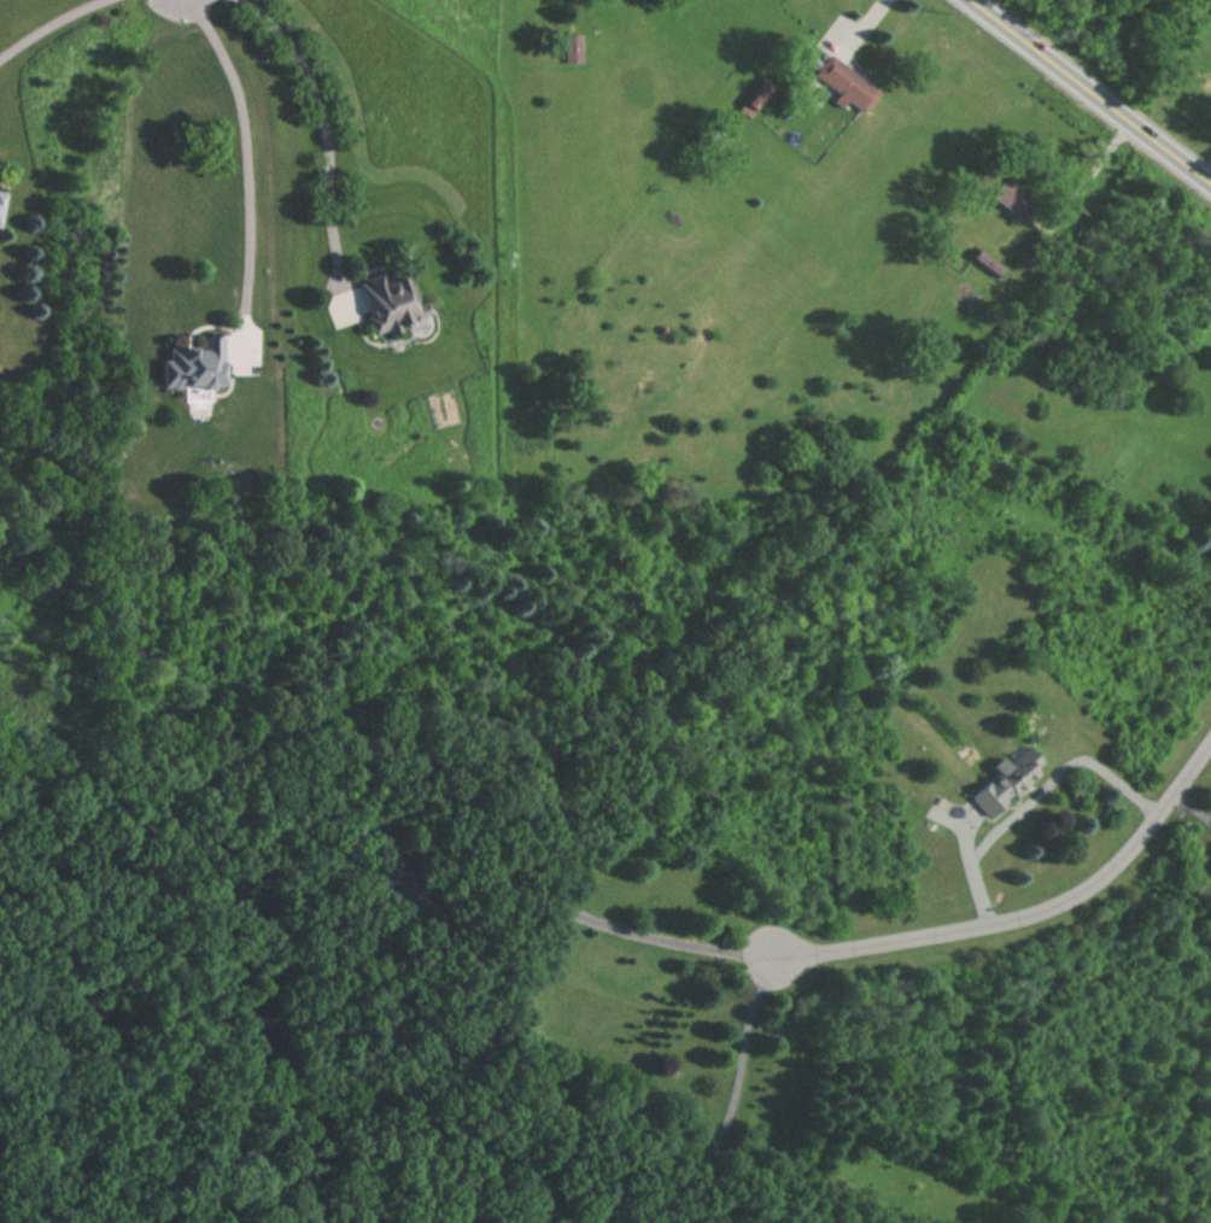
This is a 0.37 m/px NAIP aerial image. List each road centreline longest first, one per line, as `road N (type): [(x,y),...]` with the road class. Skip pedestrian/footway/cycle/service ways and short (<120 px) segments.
road 1 (residential): [(1210,739),(1117,862),(1071,897),(994,924),(767,955)]
road 2 (tertiary): [(1210,184),(971,0)]

